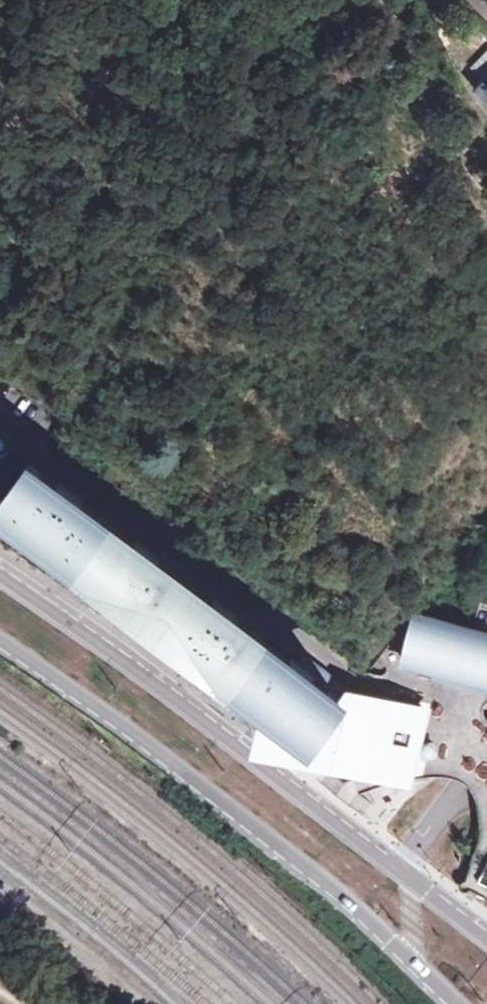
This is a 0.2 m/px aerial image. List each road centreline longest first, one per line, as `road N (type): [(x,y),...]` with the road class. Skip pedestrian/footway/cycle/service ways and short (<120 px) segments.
road 1 (secondary): [(486,942),(138,676),(0,582)]
road 2 (secondary): [(0,642),(242,819),(458,1003)]

